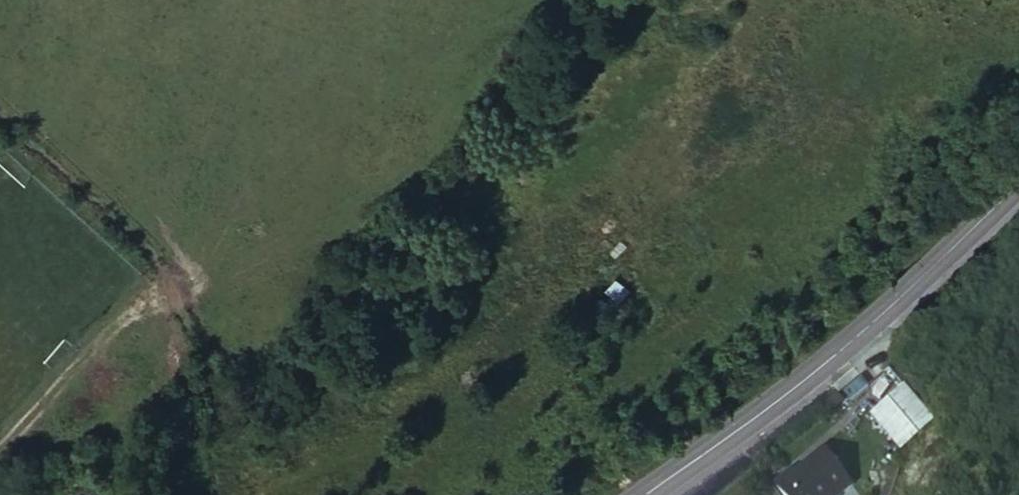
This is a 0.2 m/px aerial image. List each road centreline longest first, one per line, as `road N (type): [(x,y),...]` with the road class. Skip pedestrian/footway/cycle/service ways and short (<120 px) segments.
road 1 (secondary): [(1018,200),(858,367),(677,494)]

